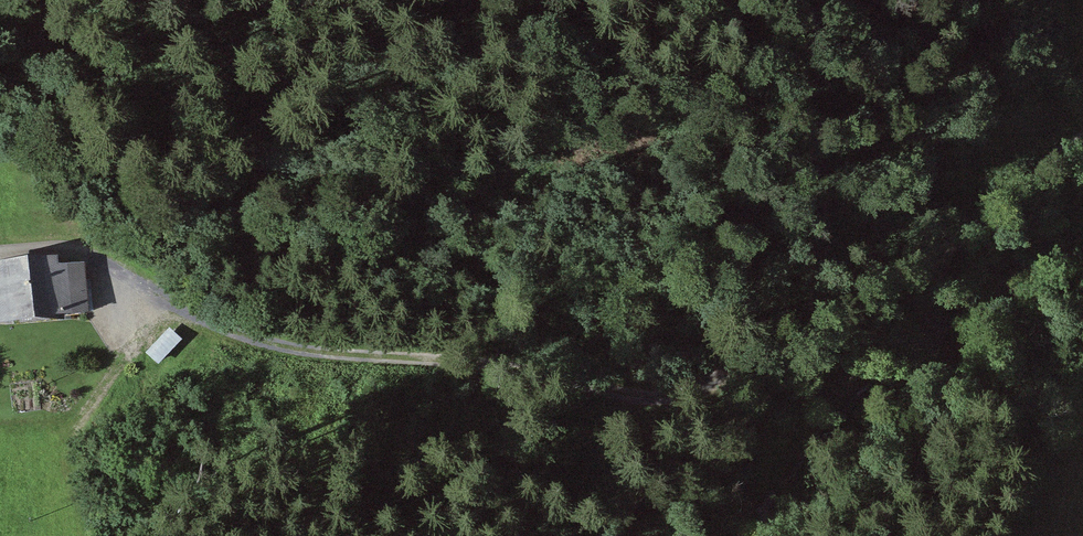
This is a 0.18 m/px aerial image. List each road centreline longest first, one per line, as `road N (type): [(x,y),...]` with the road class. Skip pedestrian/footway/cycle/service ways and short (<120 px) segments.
road 1 (track): [(0,65),(328,178),(629,372),(704,393),(769,335),(840,292),(943,252),(1082,141)]
road 2 (track): [(0,247),(91,255),(221,321),(317,351),(441,360),(667,401),(704,393)]

